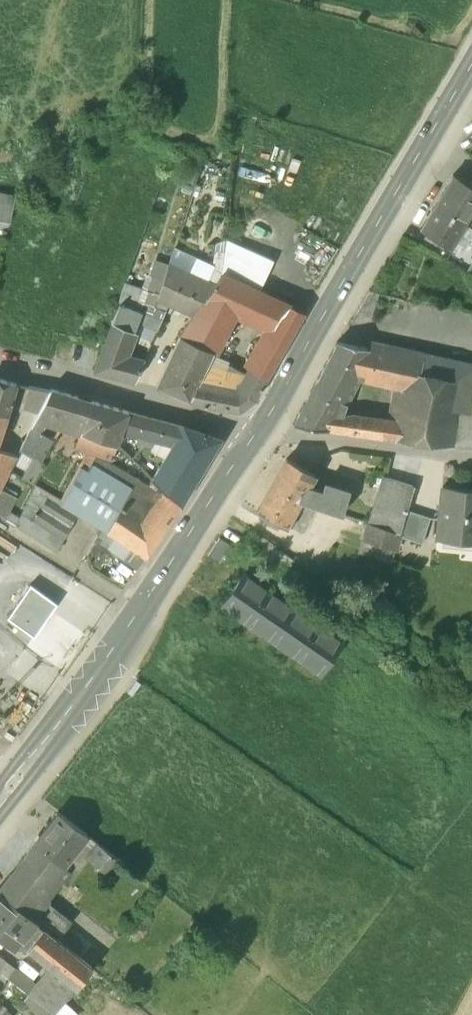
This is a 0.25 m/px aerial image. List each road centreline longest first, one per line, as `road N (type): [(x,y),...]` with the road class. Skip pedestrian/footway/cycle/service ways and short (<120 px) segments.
road 1 (primary): [(0,807),(94,687),(257,430)]
road 2 (primary): [(257,430),(471,66)]
road 3 (residential): [(257,430),(0,361)]

